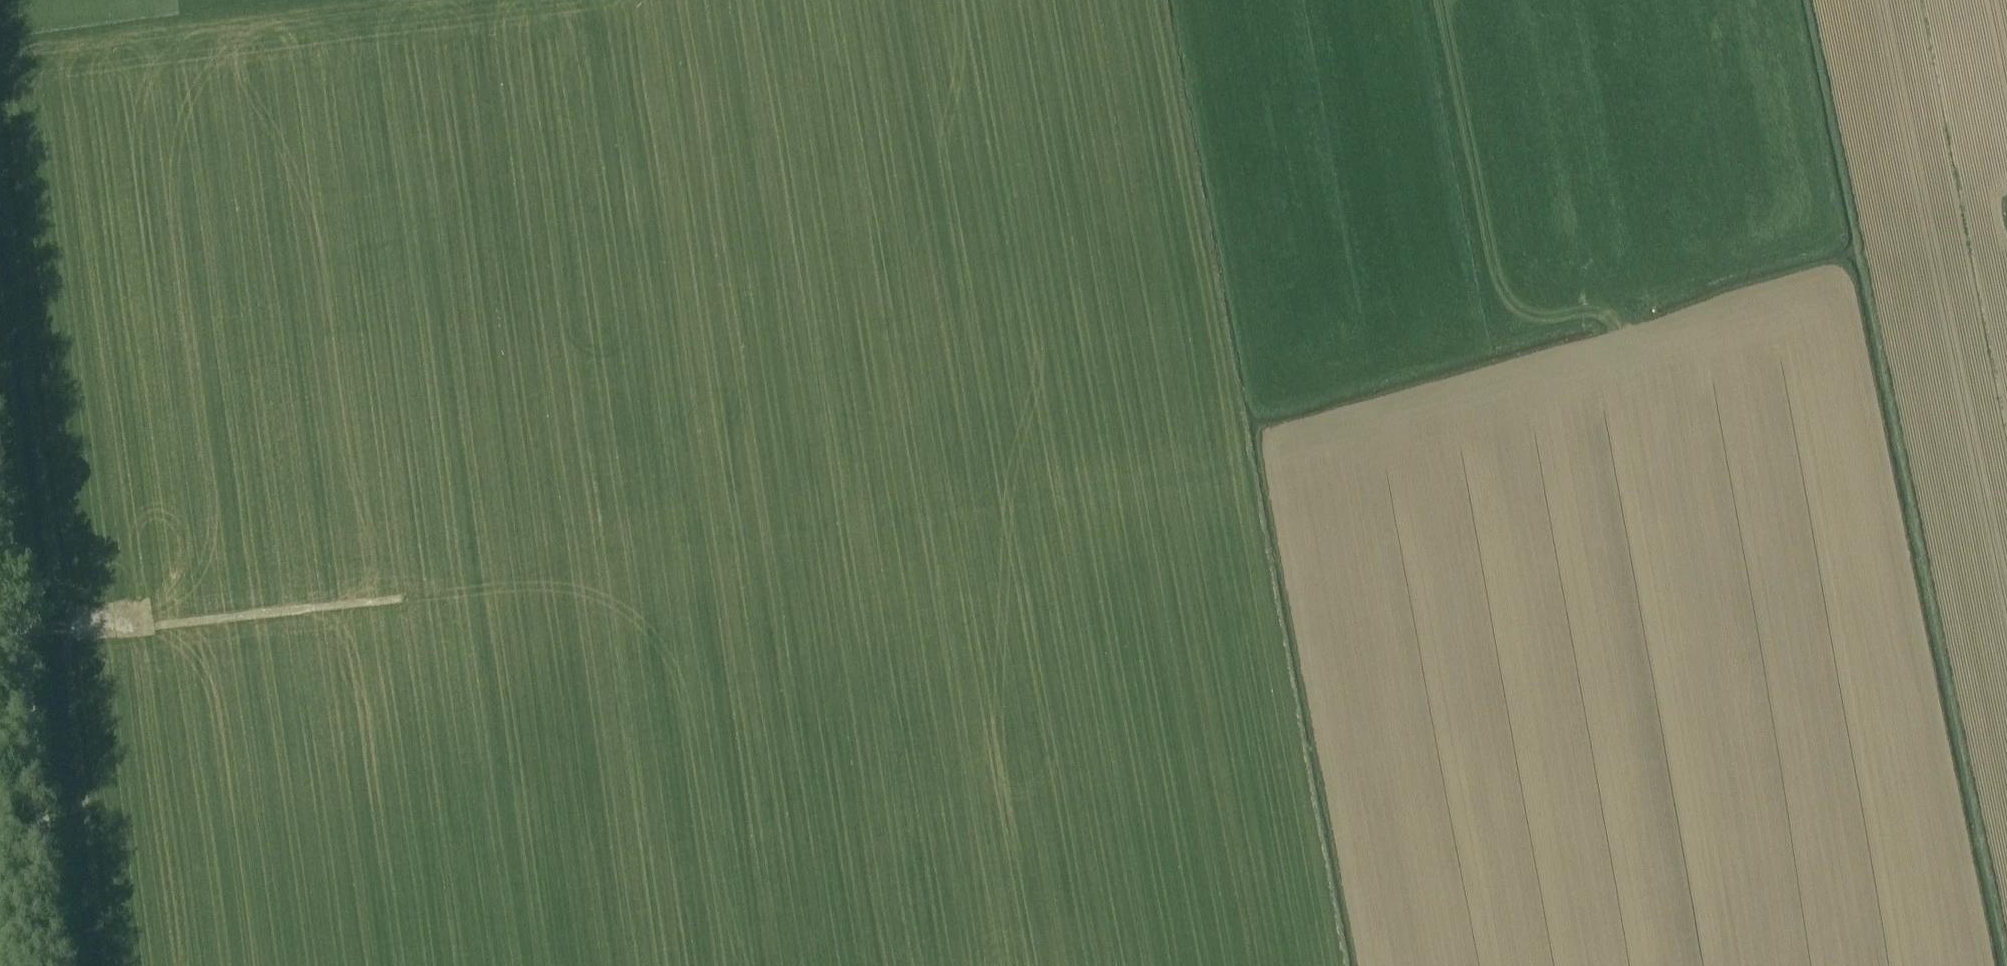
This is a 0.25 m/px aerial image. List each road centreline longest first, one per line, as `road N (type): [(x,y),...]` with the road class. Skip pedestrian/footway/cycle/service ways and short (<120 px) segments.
road 1 (unclassified): [(61,965),(0,487)]

